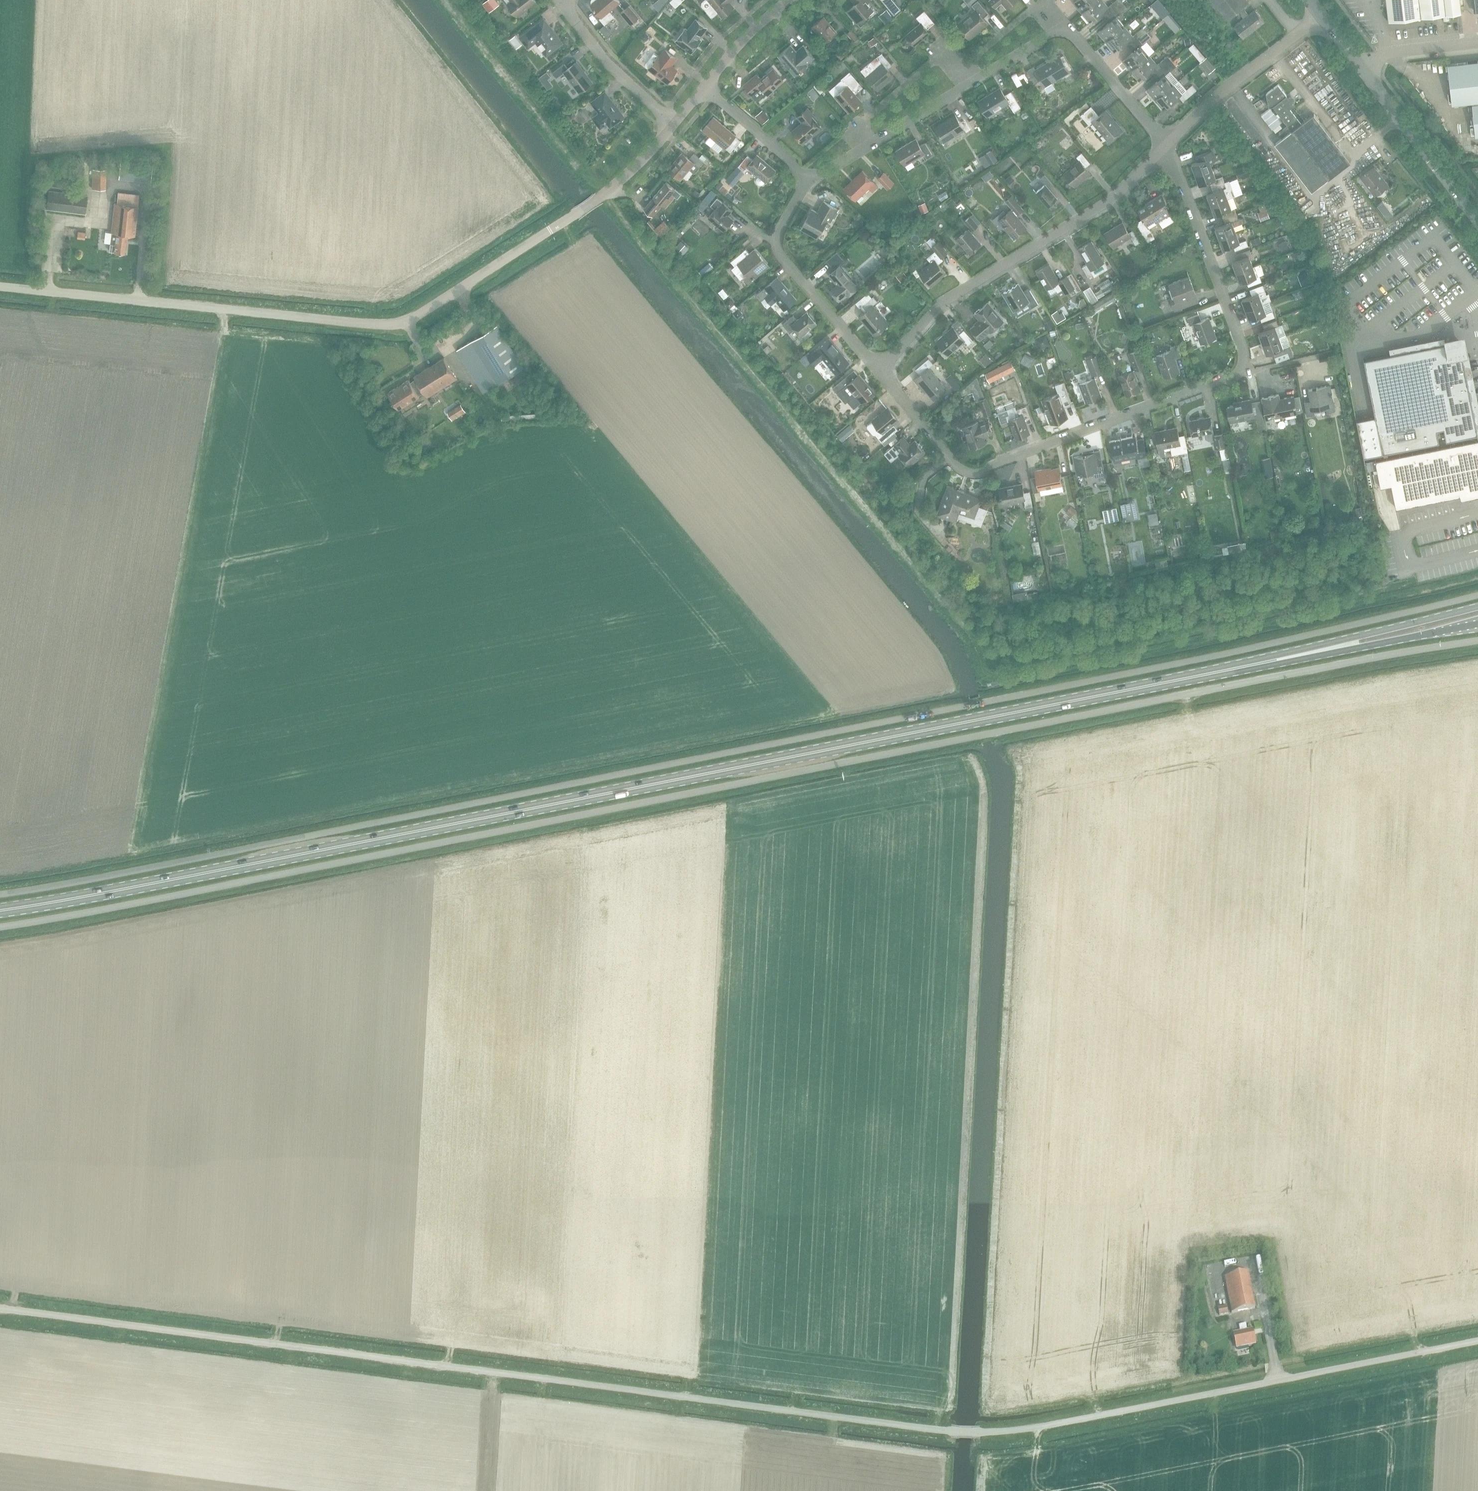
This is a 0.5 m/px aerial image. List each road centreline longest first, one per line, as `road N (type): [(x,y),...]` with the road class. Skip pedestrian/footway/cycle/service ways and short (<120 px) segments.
road 1 (unclassified): [(0,894),(1025,696),(1477,597)]
road 2 (unclassified): [(1477,642),(0,927)]
road 3 (primary): [(0,909),(185,879),(1238,668)]
road 4 (unclassified): [(948,1430),(0,1307)]
road 5 (unclassified): [(574,214),(441,307),(398,326),(0,286)]
road 6 (unclassified): [(948,1430),(1007,1431),(1477,1340)]
road 7 (residential): [(879,369),(941,307),(1115,198),(1164,142)]
road 8 (residential): [(962,471),(1247,369)]
road 9 (primary): [(1477,609),(1238,668)]
road 10 (primary): [(1238,668),(1477,625)]
road 11 (residential): [(1247,369),(1164,142)]
road 12 (residential): [(879,369),(790,272),(775,243),(805,181)]
road 13 (residential): [(1164,142),(1319,16)]
road 14 (tertiary): [(1477,220),(1363,67)]
road 15 (residential): [(674,129),(559,2)]
road 16 (residential): [(962,68),(947,53),(861,123),(860,149)]
road 17 (residential): [(1164,142),(1062,30)]
road 18 (residential): [(805,181),(705,90)]
road 19 (residential): [(860,149),(973,80)]
road 20 (residential): [(962,471),(879,369)]
road 21 (unclassified): [(574,214),(674,129)]
road 22 (residential): [(705,90),(794,0)]

